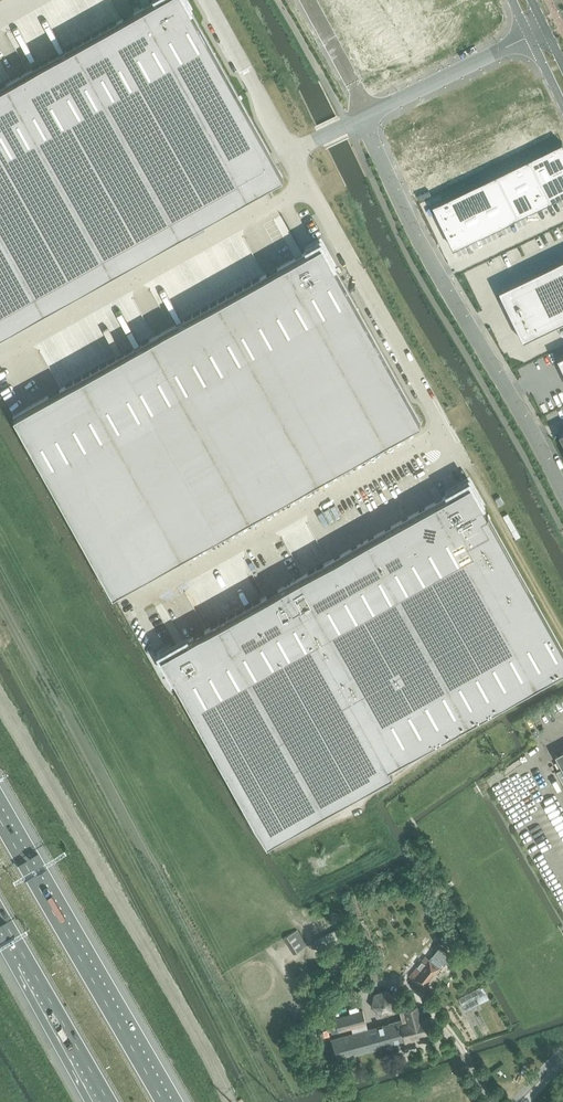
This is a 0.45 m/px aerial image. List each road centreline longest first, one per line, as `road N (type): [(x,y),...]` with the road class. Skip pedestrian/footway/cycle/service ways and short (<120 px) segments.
road 1 (unclassified): [(350,123),(411,261),(562,530)]
road 2 (motorway): [(164,1101),(0,817)]
road 3 (unclassified): [(365,115),(393,186),(468,320)]
road 4 (motorway): [(0,913),(109,1101)]
road 5 (unclassified): [(562,491),(468,320)]
road 6 (unclassified): [(365,115),(531,36)]
road 7 (unclassified): [(277,0),(350,123)]
road 8 (unclassified): [(307,0),(365,115)]

